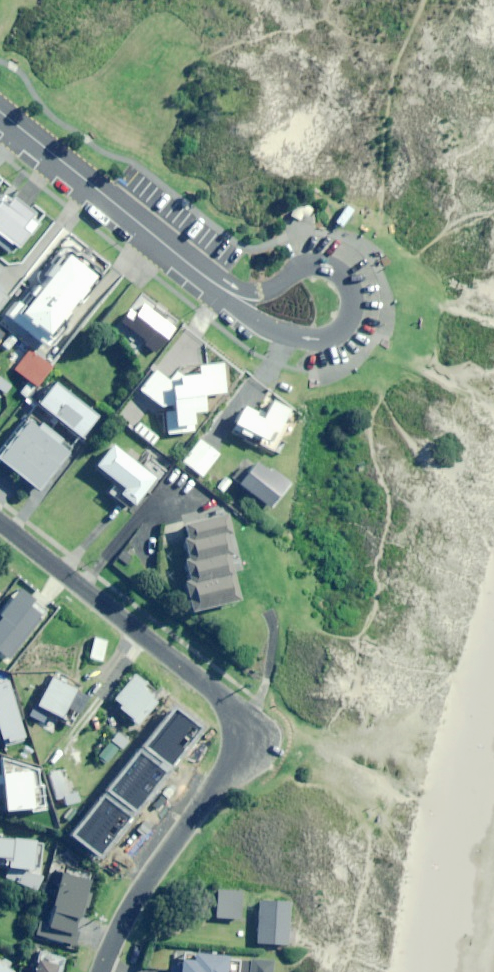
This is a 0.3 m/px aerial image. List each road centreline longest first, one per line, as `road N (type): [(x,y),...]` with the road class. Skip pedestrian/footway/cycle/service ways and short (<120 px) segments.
road 1 (residential): [(0,526),(210,690),(239,732),(231,766),(134,902),(101,971)]
road 2 (residential): [(214,284),(254,293),(305,266),(325,266),(339,274),(351,307),(340,331),(303,338),(259,326),(235,306)]
road 3 (residential): [(0,113),(214,284)]

